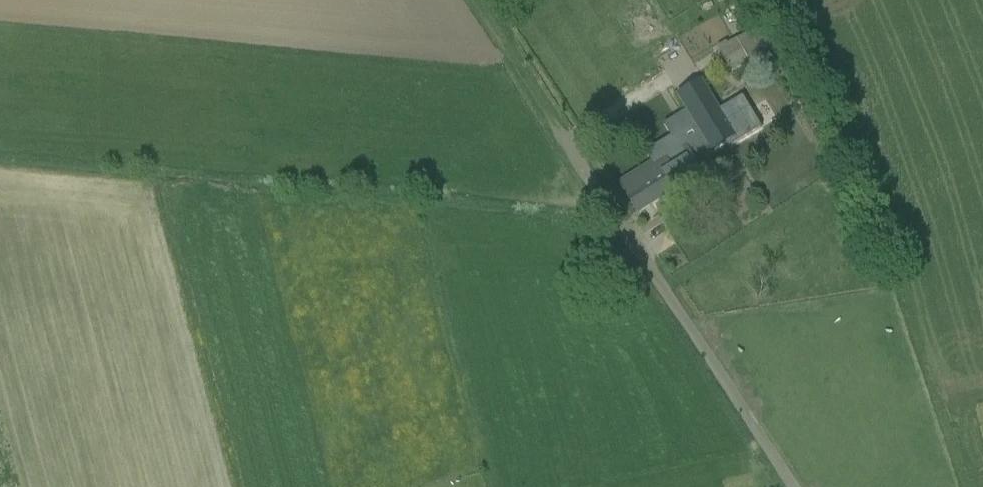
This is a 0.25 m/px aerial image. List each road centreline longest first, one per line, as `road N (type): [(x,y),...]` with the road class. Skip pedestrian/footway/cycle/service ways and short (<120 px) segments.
road 1 (unclassified): [(792,486),(618,218)]
road 2 (unclassified): [(474,0),(618,218)]

